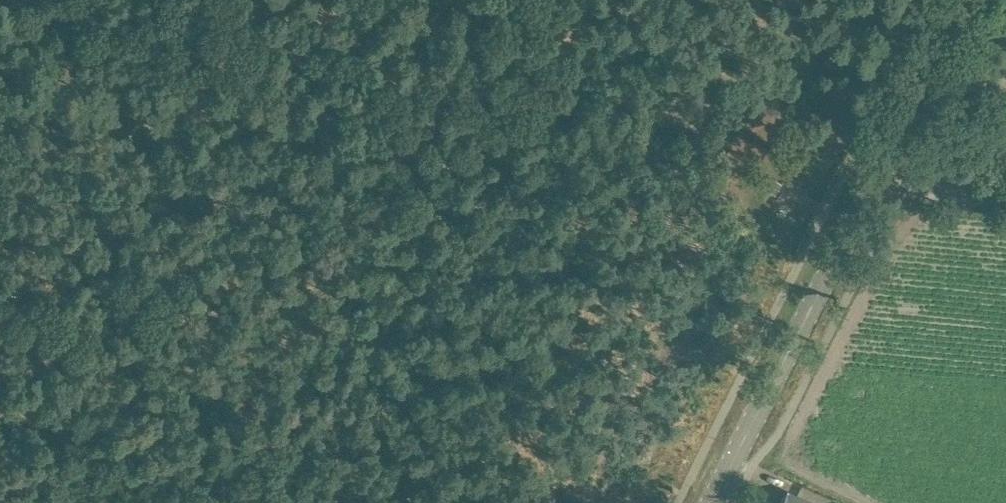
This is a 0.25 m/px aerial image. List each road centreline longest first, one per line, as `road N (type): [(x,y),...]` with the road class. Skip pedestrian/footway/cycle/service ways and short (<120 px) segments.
road 1 (tertiary): [(718,502),(882,168)]
road 2 (tertiary): [(882,168),(968,0)]
road 3 (unclassified): [(1005,193),(911,188),(882,168)]

